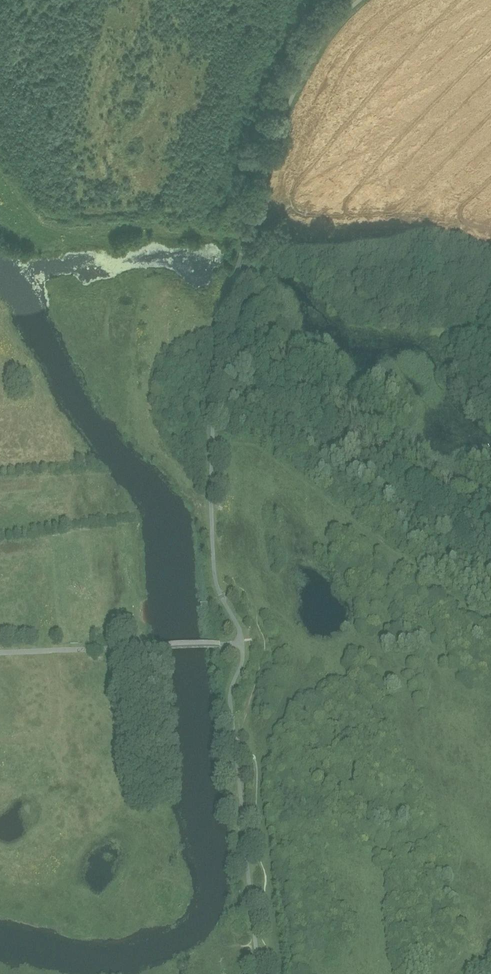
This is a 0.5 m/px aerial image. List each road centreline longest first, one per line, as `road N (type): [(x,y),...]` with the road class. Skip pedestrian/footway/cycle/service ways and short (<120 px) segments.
road 1 (track): [(38,651),(52,665),(56,720),(43,739),(0,741)]

